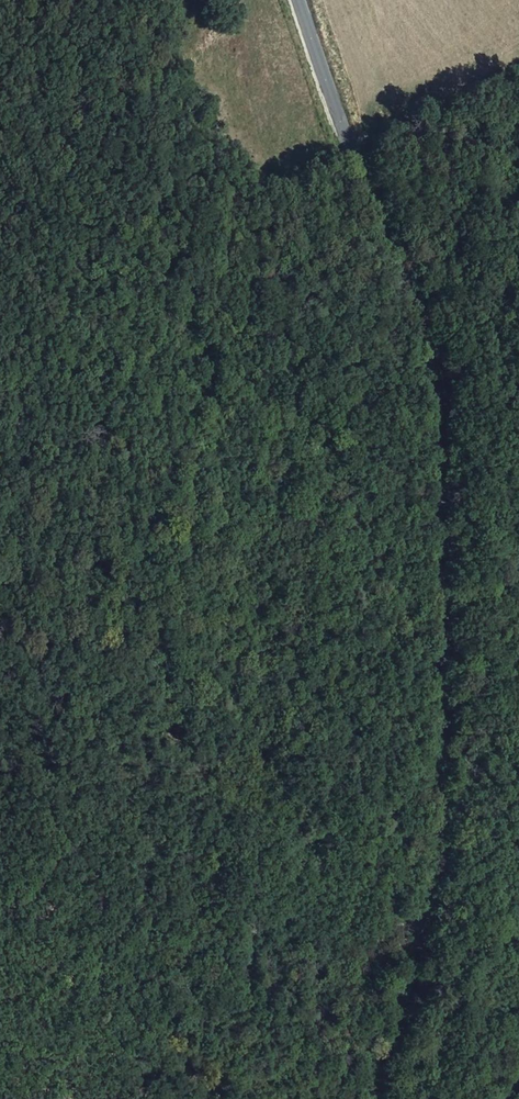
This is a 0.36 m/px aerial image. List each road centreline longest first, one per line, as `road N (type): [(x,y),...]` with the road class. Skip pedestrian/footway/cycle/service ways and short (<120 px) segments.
road 1 (tertiary): [(297,0),(428,358),(441,782),(431,886),(373,1098)]

